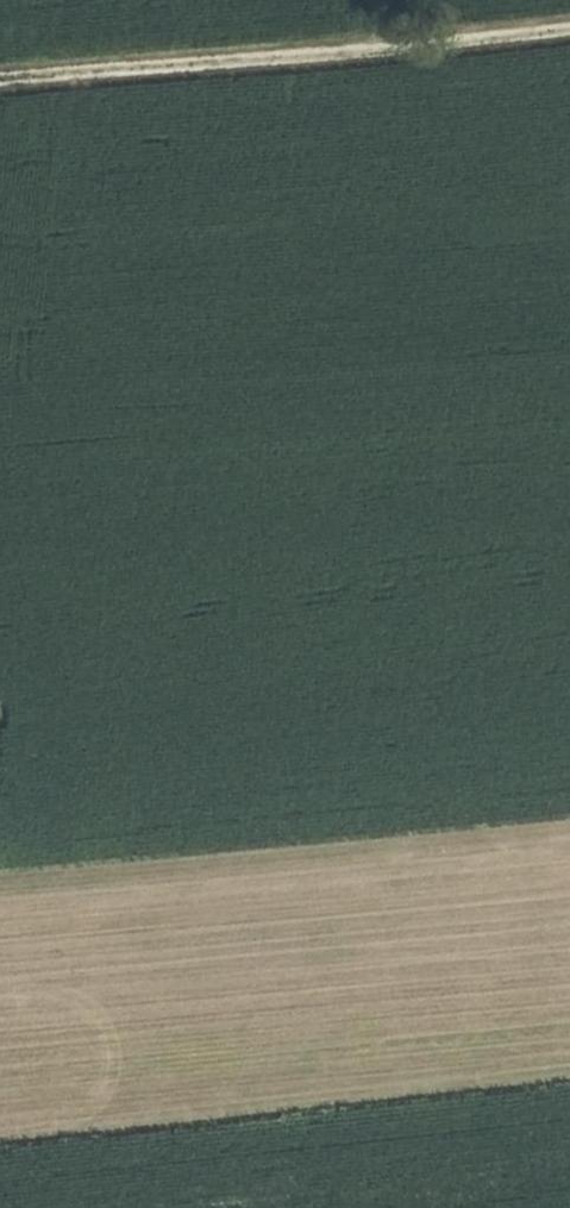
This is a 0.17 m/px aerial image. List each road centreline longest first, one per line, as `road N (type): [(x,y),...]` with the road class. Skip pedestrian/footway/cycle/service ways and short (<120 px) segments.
road 1 (track): [(569,29),(0,79)]

